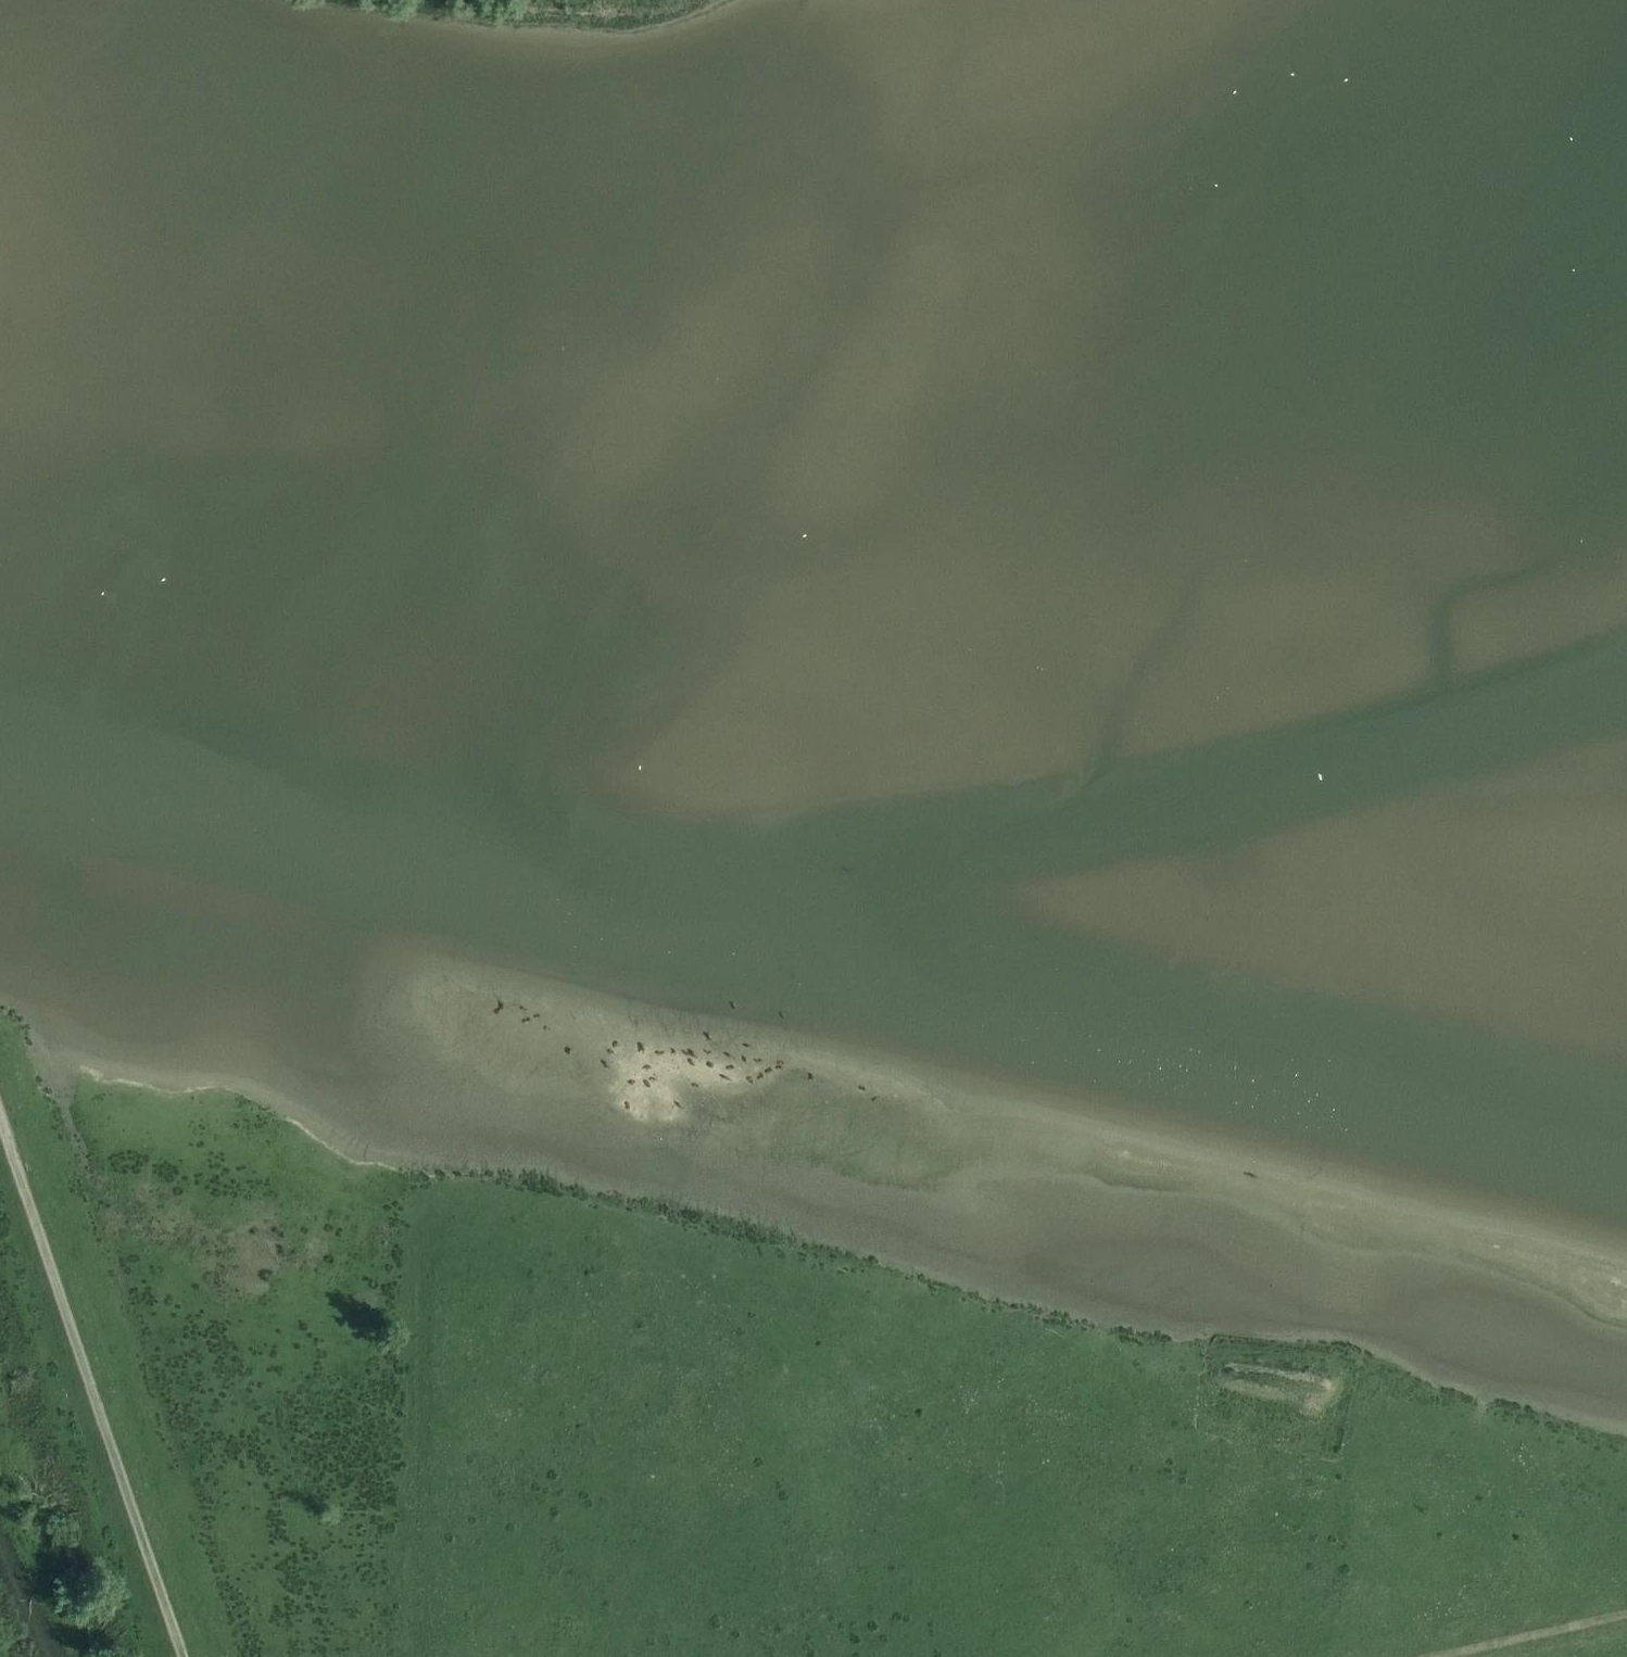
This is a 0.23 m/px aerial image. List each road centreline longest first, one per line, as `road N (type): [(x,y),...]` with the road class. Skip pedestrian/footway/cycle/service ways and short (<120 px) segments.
road 1 (track): [(180,1656),(0,1133)]

